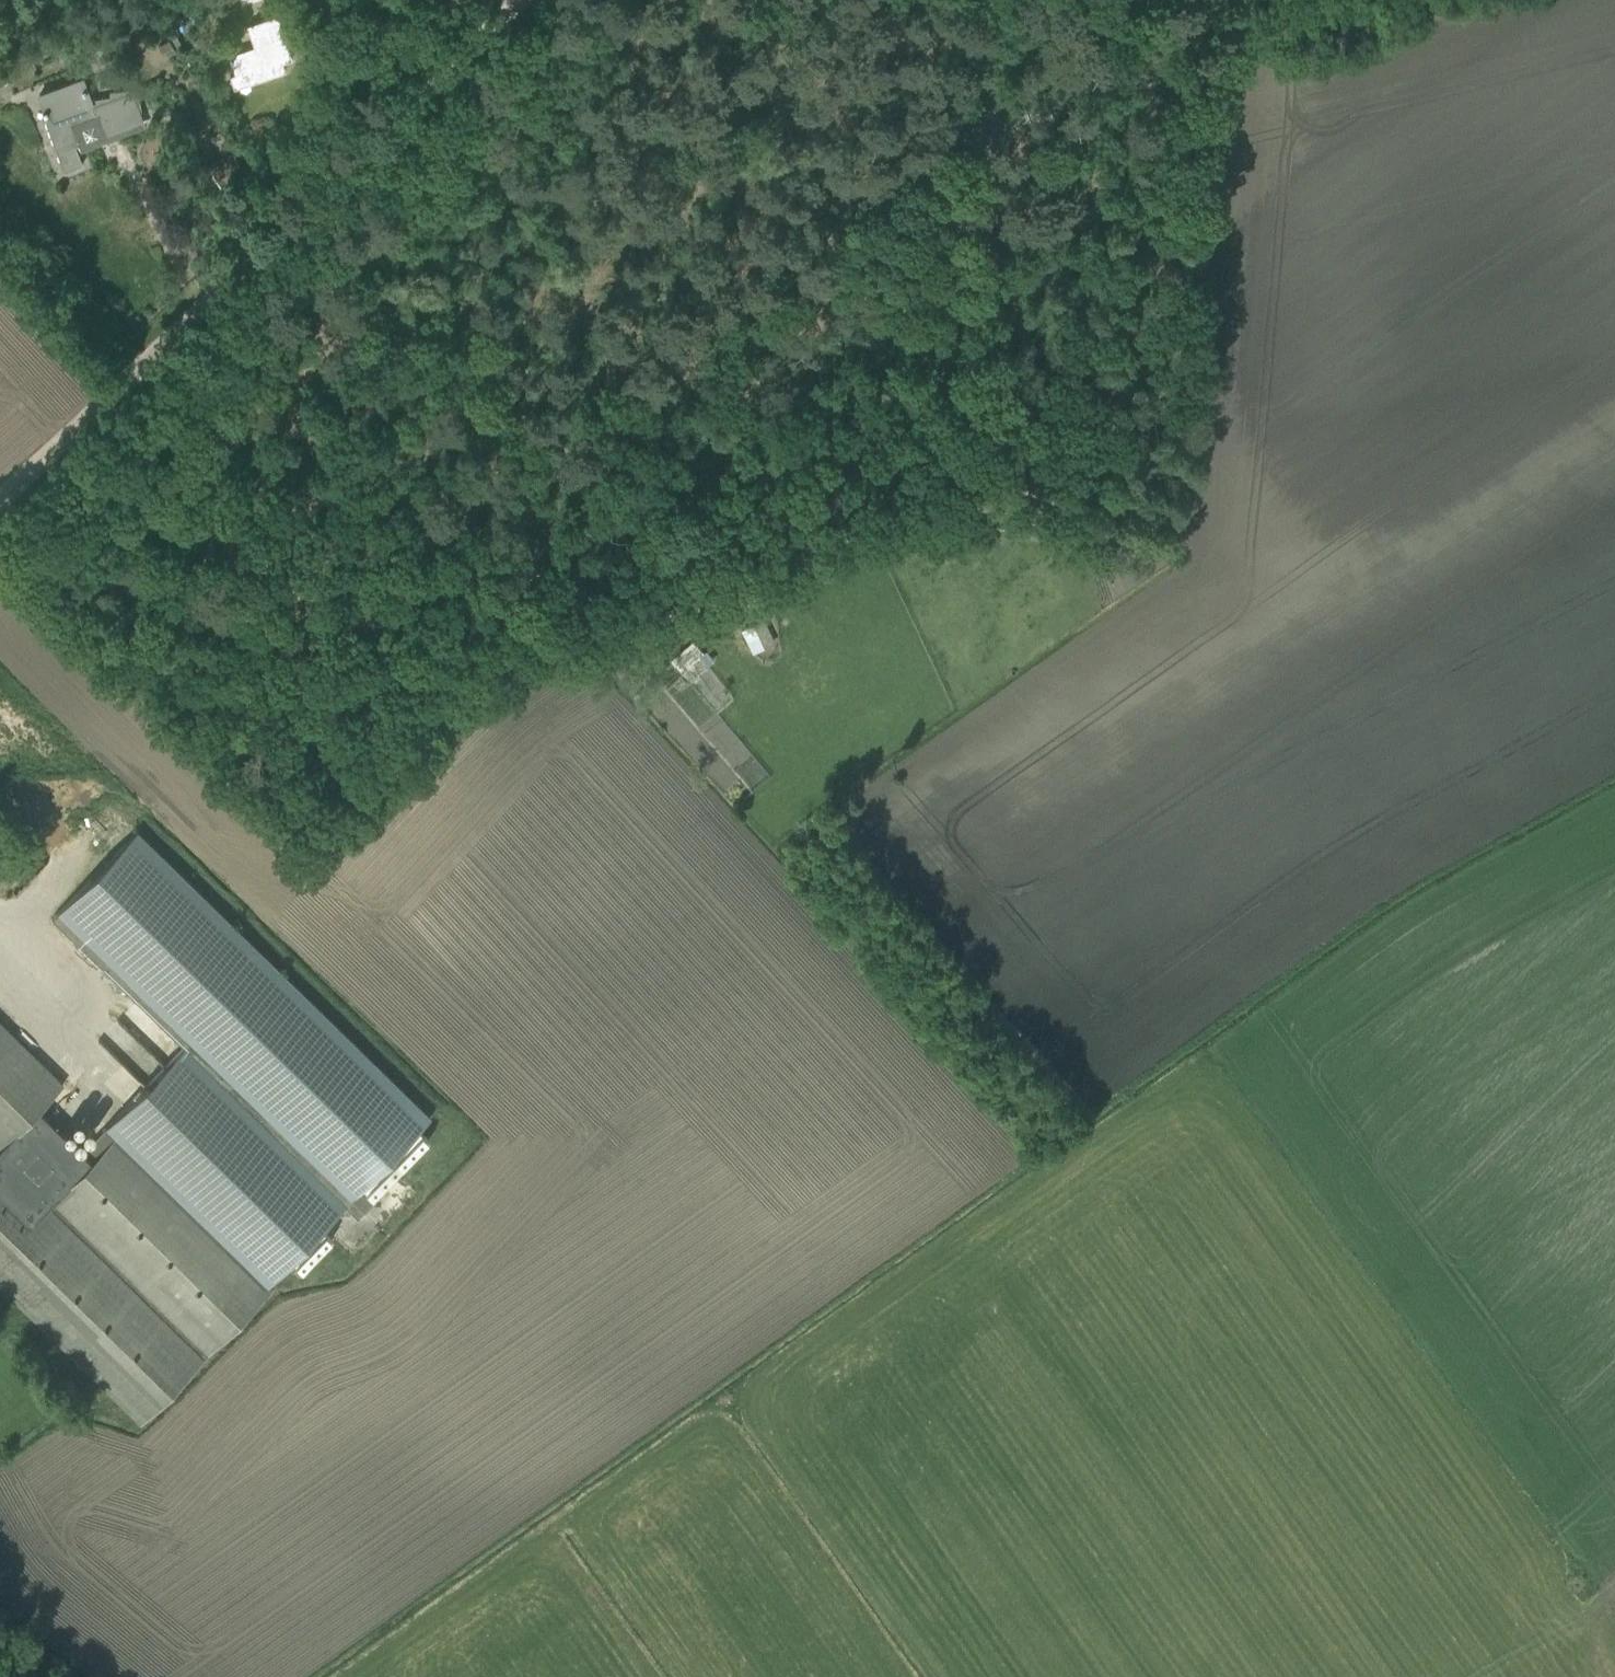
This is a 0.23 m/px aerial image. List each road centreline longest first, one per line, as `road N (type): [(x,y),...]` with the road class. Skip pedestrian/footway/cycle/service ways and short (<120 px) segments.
road 1 (track): [(1279,0),(1262,42),(1018,122),(980,142),(973,175),(1004,439),(988,500),(882,525),(689,612)]
road 2 (track): [(510,0),(0,493)]
road 3 (track): [(132,370),(0,224)]

